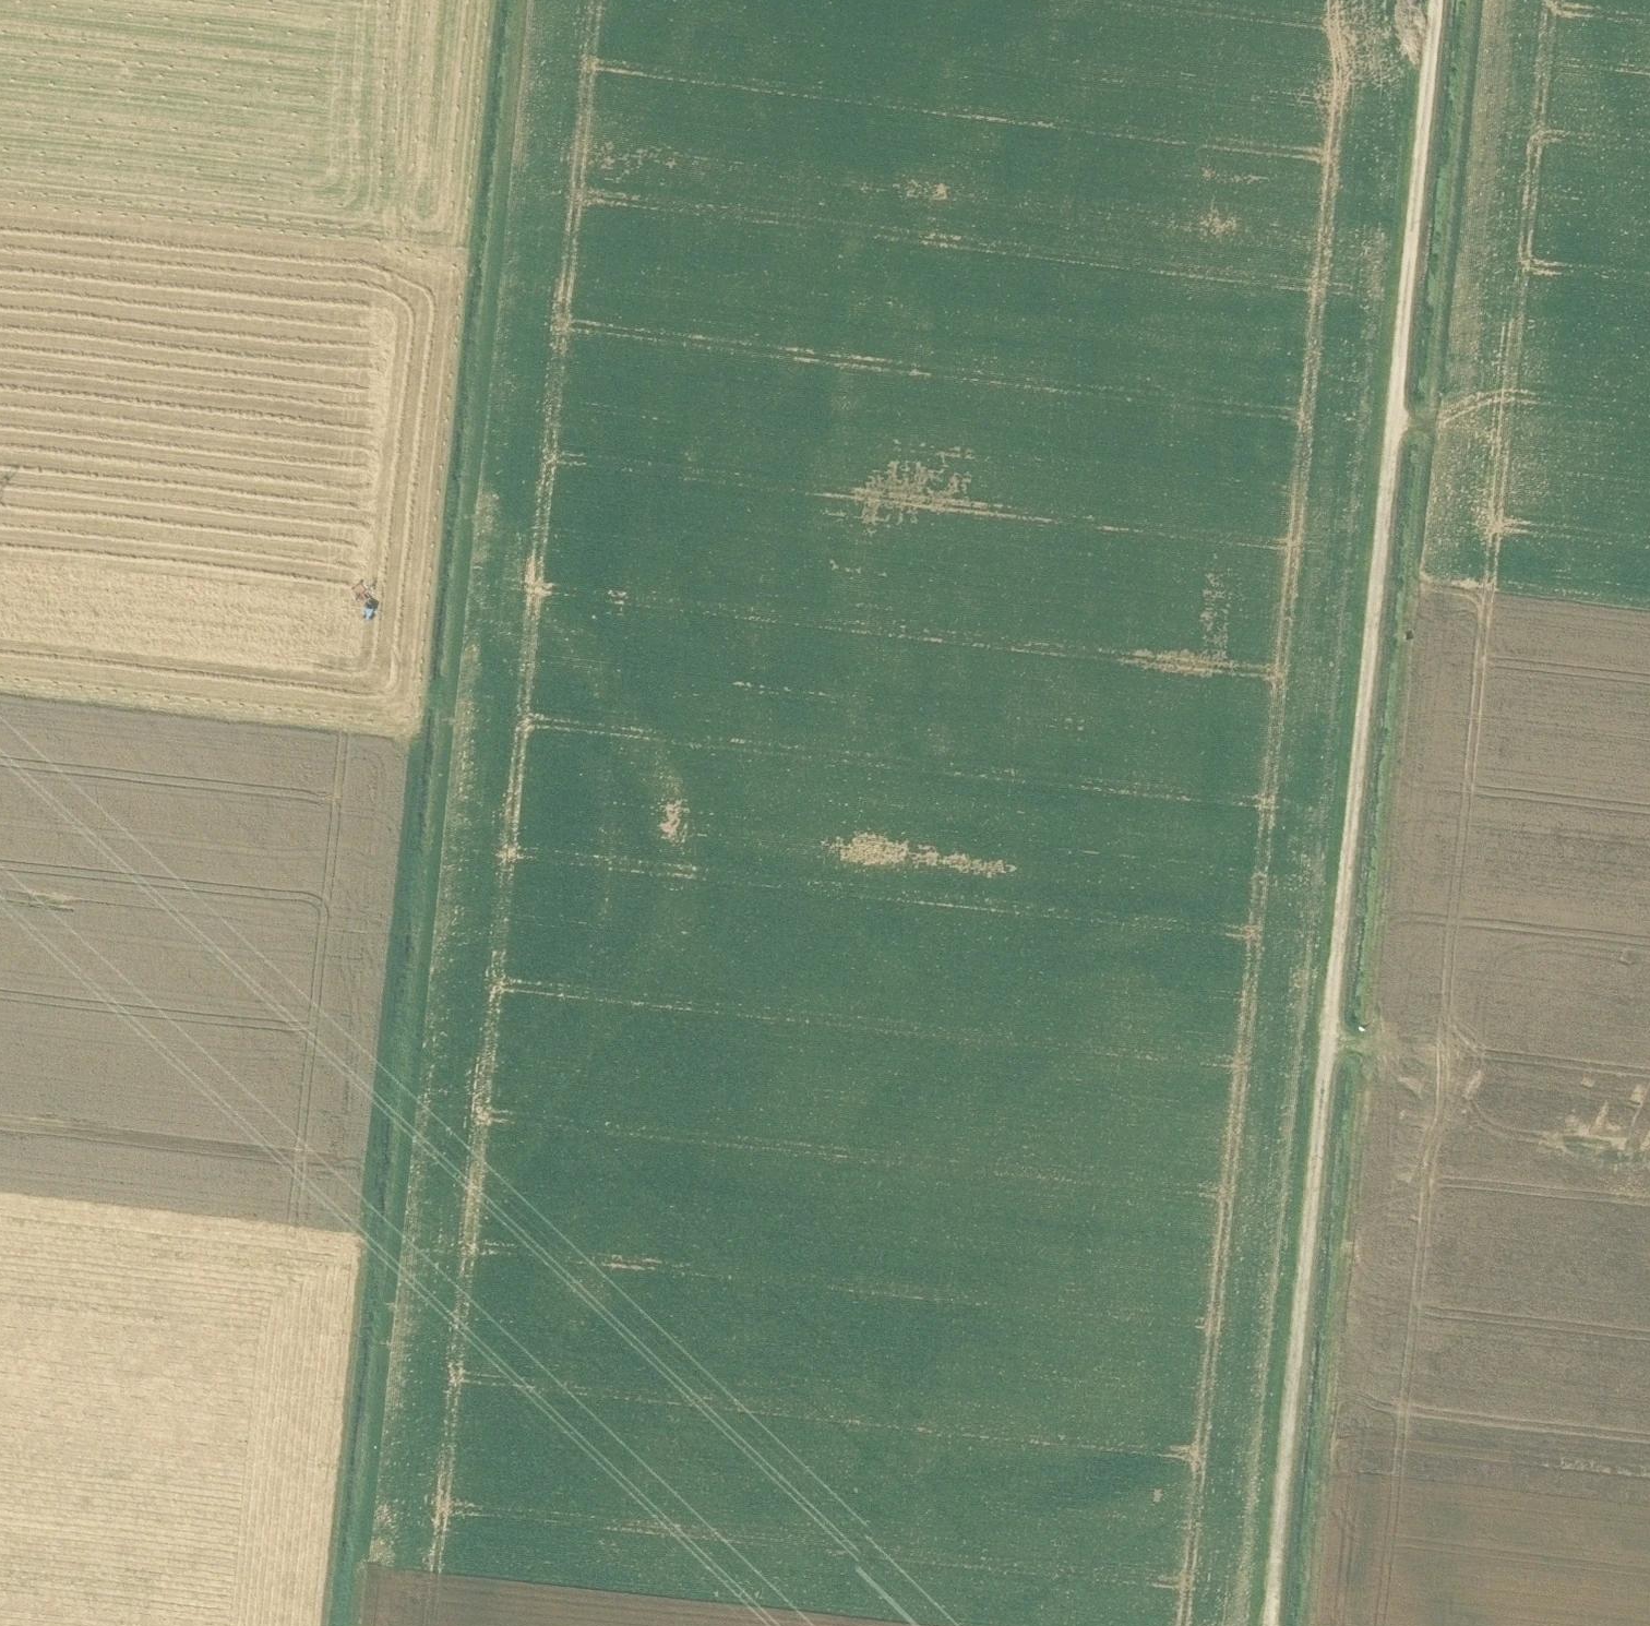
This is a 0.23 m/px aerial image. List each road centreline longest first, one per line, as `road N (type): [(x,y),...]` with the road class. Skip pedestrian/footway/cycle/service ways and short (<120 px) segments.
road 1 (track): [(1276,1625),(1433,0)]

